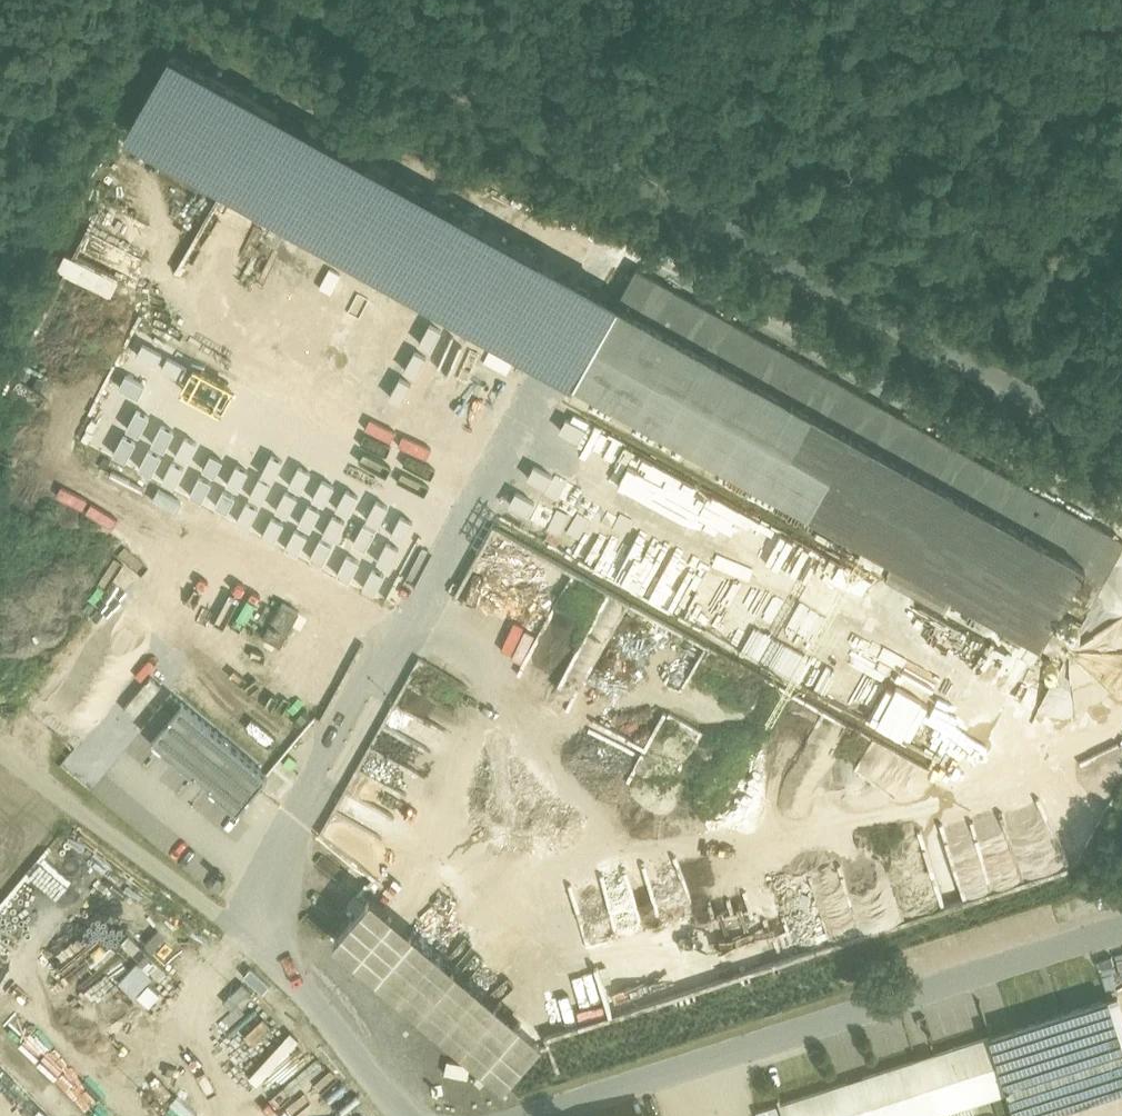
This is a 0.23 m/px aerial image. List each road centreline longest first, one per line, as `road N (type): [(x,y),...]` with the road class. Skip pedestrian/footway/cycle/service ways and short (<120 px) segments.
road 1 (residential): [(267,0),(983,406),(1121,475)]
road 2 (residential): [(1121,916),(489,1115)]

